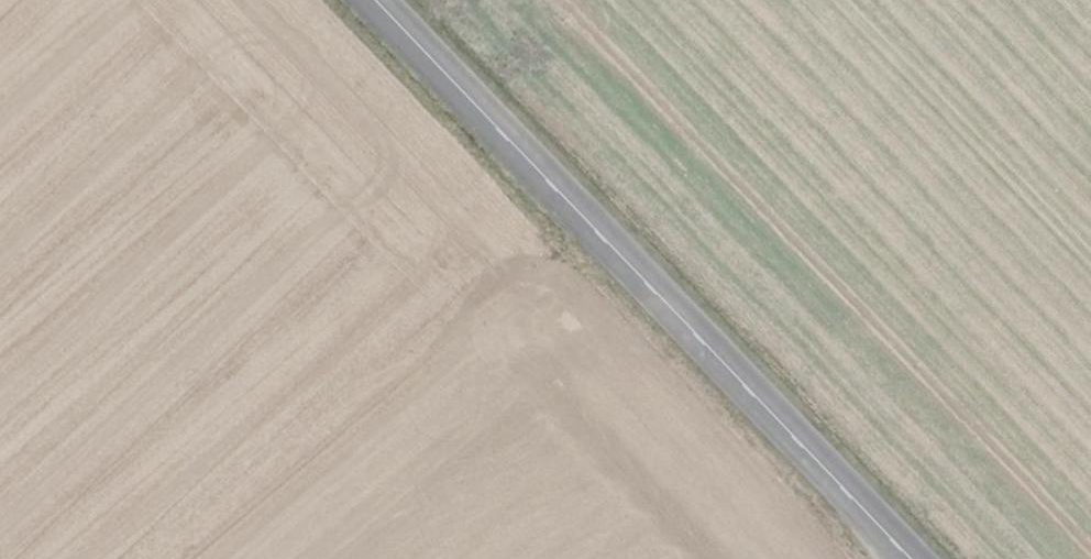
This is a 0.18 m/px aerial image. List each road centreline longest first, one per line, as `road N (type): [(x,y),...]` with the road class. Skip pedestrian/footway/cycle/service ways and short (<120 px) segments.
road 1 (secondary): [(374,0),(912,558)]

